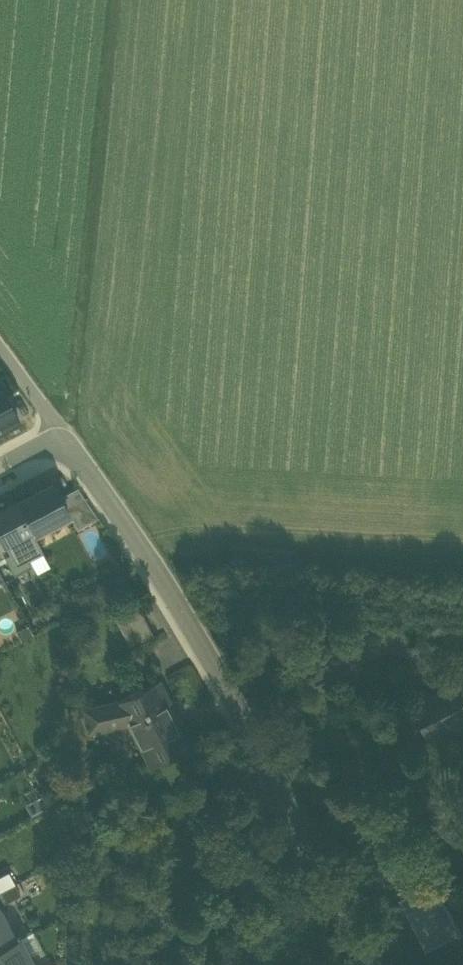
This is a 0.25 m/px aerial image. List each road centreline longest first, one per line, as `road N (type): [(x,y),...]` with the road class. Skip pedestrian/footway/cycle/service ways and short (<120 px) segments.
road 1 (residential): [(367,964),(216,672),(63,432)]
road 2 (track): [(106,0),(63,432)]

